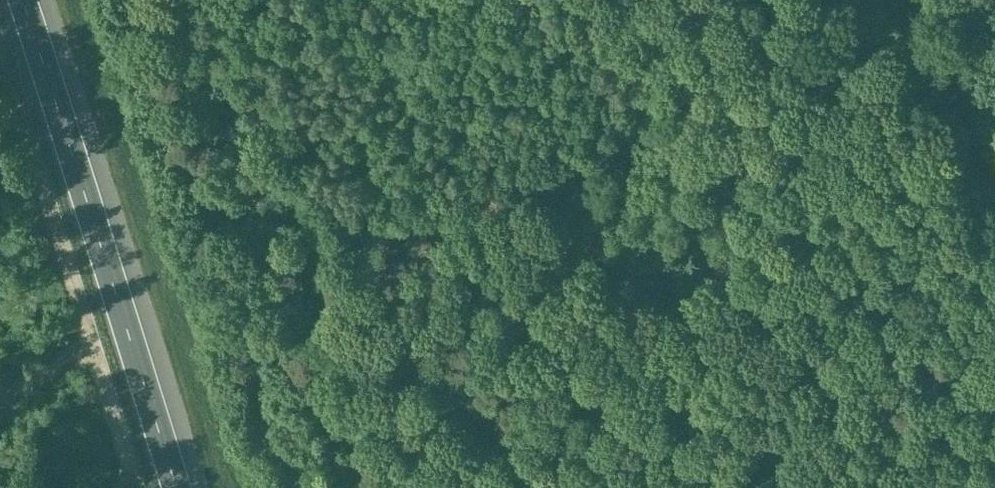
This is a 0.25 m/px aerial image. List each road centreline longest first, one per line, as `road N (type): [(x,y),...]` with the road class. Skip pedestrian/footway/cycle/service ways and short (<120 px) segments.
road 1 (track): [(831,0),(708,98),(610,155),(236,273)]
road 2 (motorway): [(177,487),(23,0)]
road 3 (track): [(299,487),(146,0)]
road 4 (track): [(900,0),(935,47),(994,177)]

